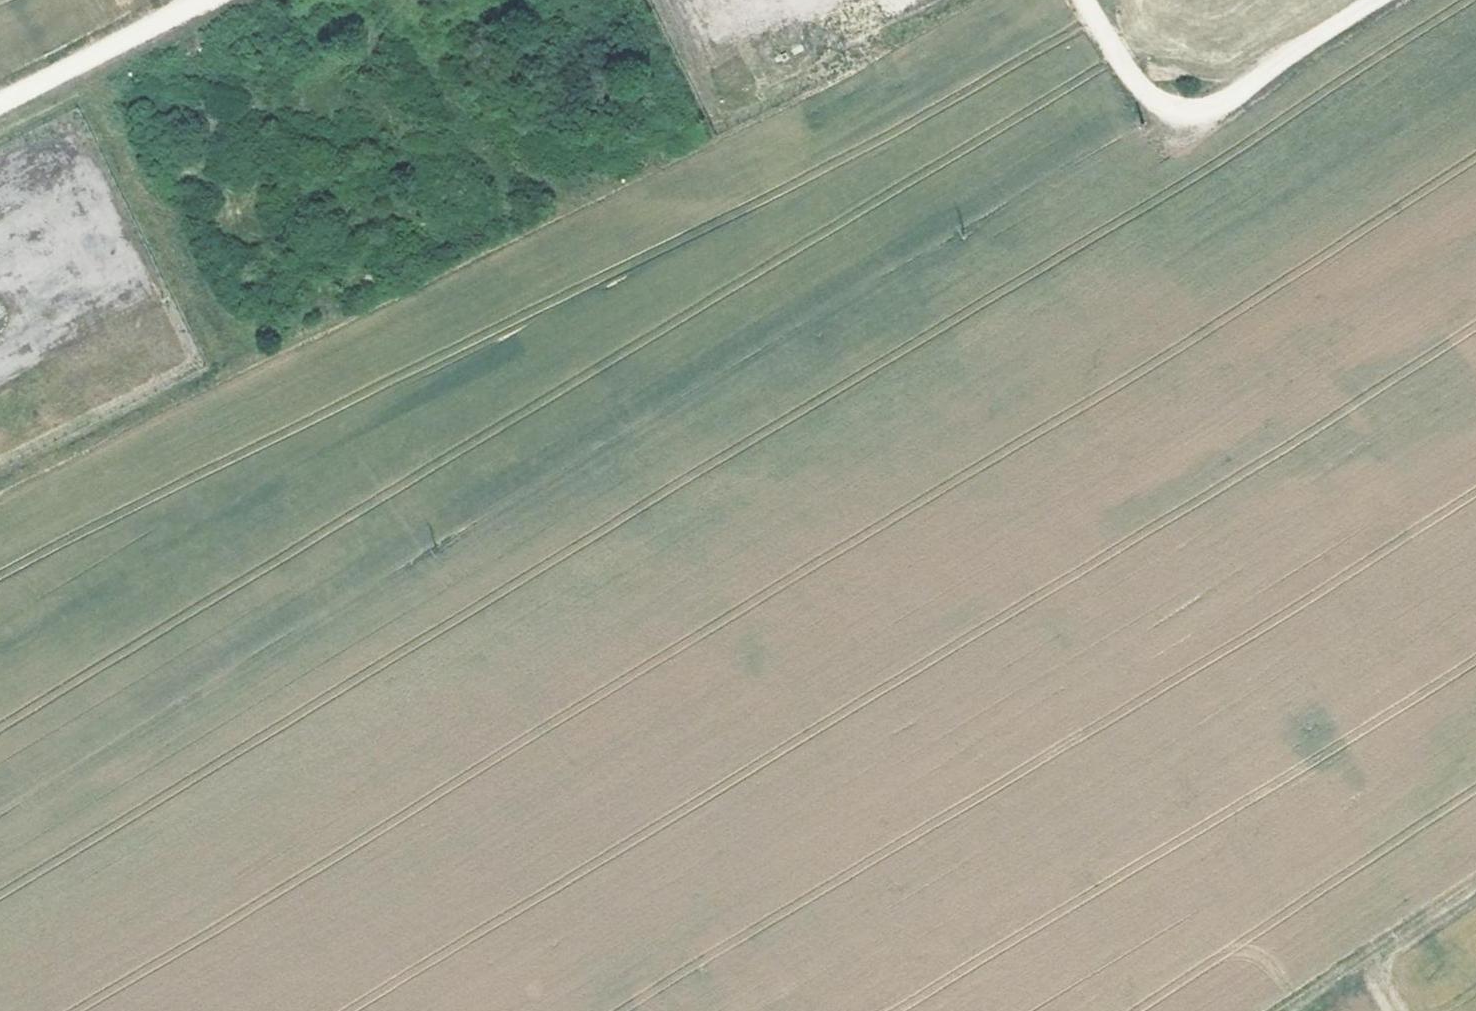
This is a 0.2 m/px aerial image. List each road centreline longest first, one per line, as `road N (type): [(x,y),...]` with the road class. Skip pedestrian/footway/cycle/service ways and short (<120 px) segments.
road 1 (track): [(1279,1010),(1475,880)]
road 2 (track): [(1091,10),(1125,38),(1172,57),(1300,54)]

